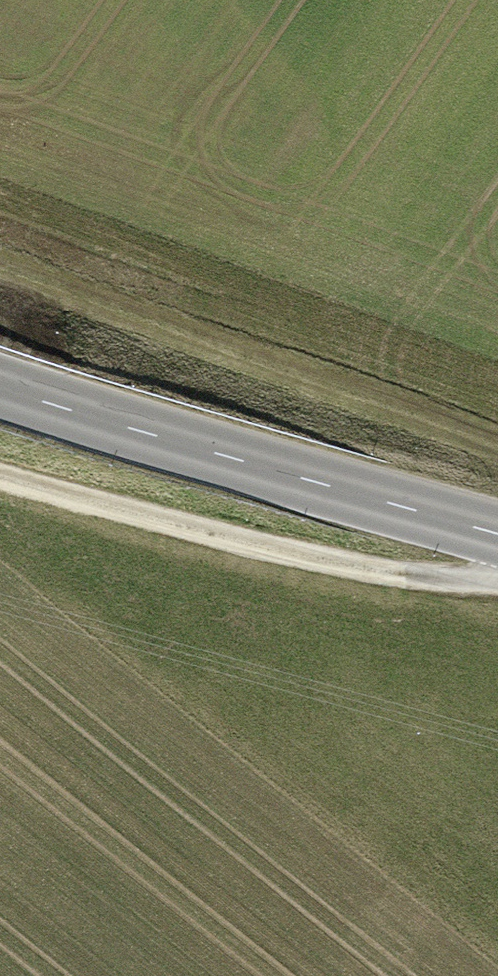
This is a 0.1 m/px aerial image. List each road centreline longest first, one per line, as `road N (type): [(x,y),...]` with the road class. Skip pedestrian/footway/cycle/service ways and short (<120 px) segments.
road 1 (track): [(0,264),(497,448)]
road 2 (primary): [(497,535),(0,386)]
road 3 (track): [(0,472),(390,572),(497,577)]

